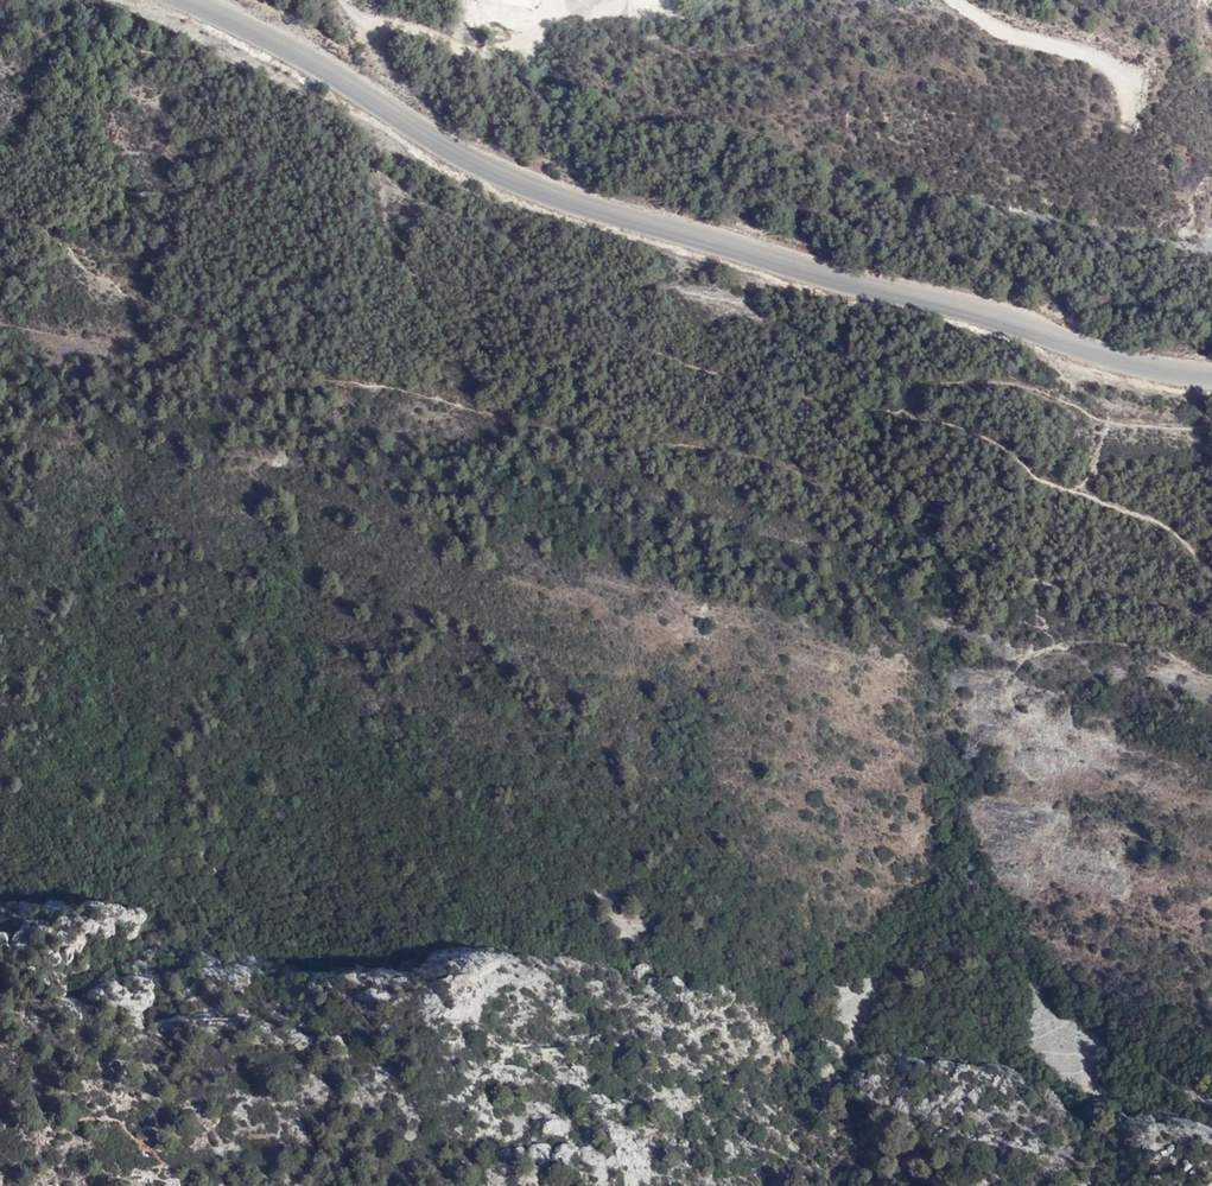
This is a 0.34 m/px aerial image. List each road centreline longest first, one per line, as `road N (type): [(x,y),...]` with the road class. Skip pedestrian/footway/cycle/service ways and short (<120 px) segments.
road 1 (unclassified): [(1211,376),(1139,368),(851,286),(506,173),(197,0)]

